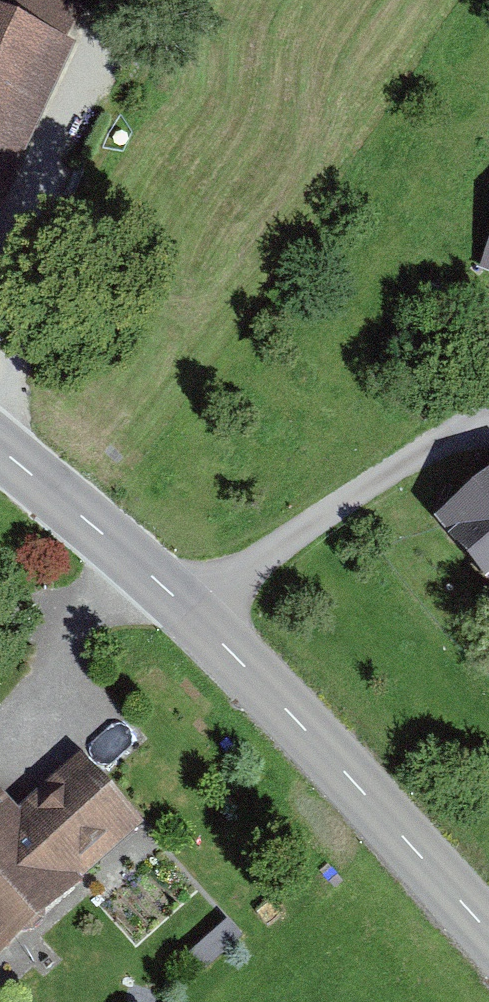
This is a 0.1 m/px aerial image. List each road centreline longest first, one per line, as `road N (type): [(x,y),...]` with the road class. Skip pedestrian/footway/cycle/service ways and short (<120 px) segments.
road 1 (tertiary): [(0,446),(198,620),(488,933)]
road 2 (track): [(488,409),(347,499),(198,620)]
road 3 (track): [(97,29),(110,66),(0,279)]
road 4 (track): [(0,732),(60,675),(79,613),(133,561)]

